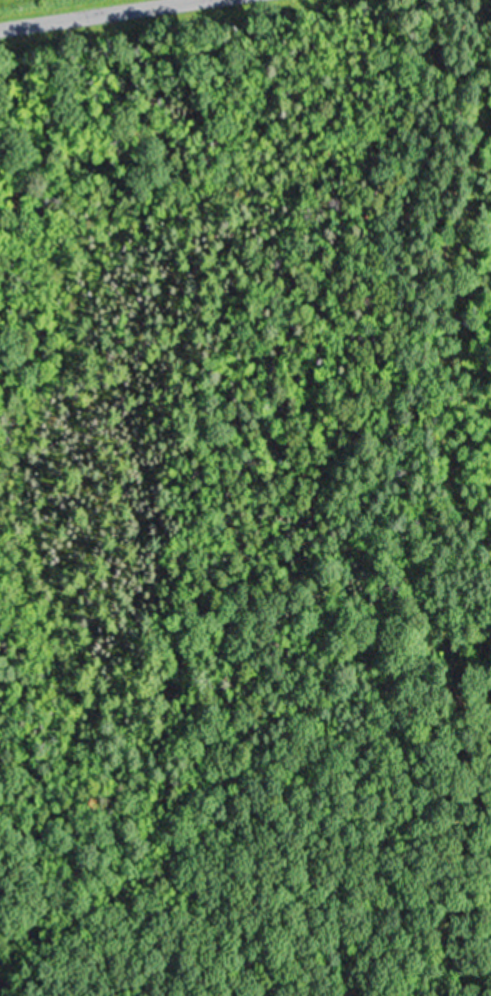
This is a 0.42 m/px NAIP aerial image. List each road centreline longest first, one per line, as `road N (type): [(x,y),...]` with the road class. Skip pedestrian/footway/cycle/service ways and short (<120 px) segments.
road 1 (residential): [(206,0),(0,30)]

